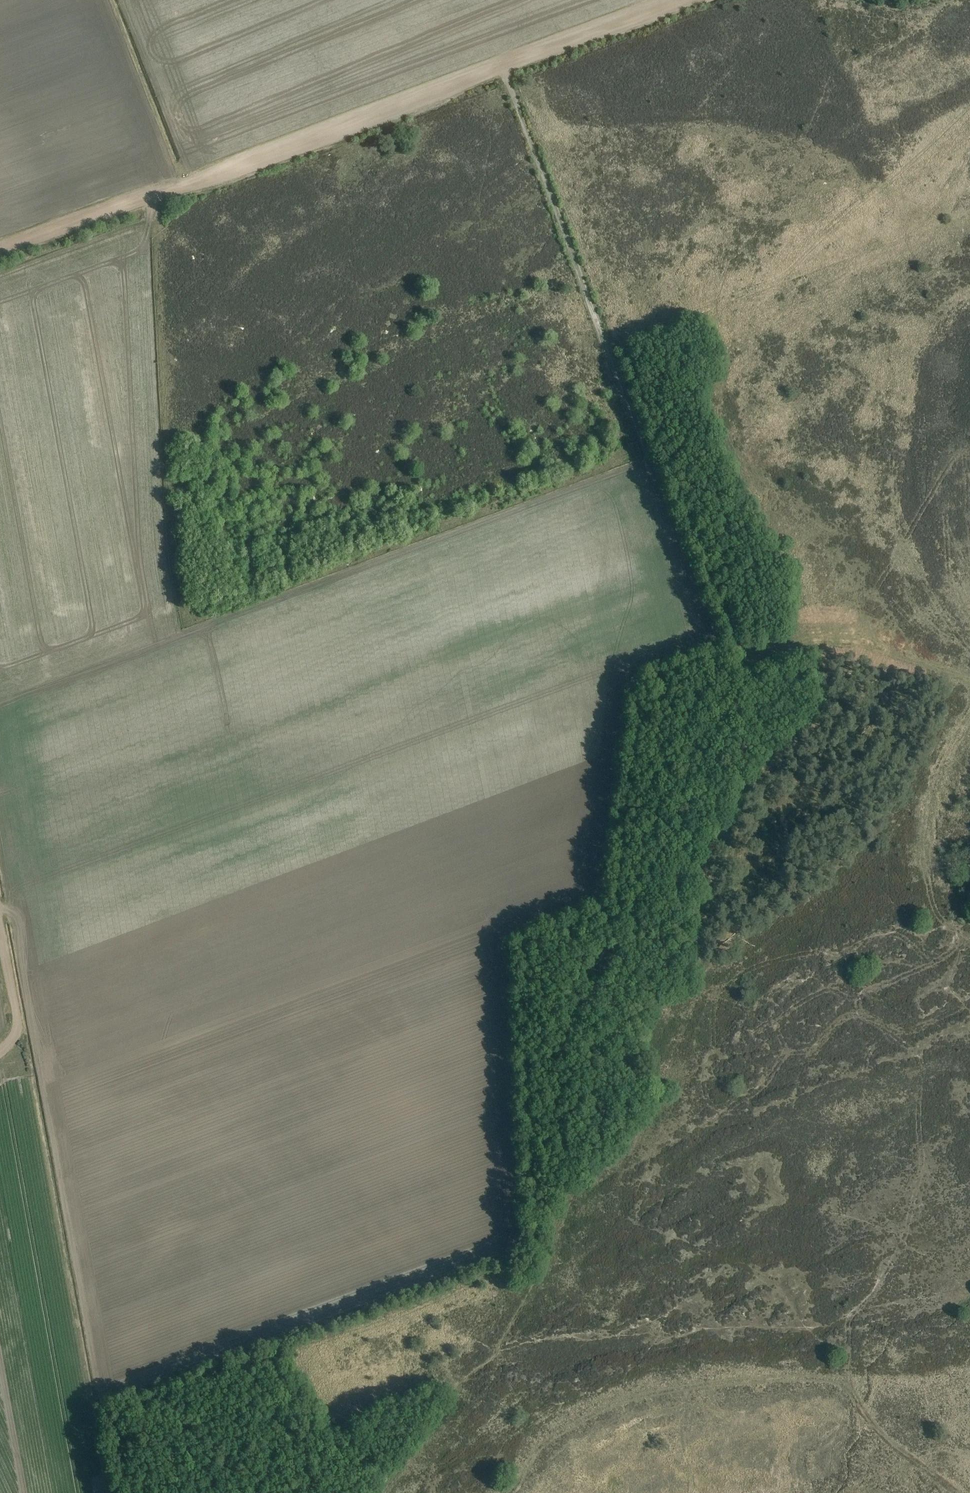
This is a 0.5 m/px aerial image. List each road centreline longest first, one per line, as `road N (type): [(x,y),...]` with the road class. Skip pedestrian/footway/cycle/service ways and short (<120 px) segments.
road 1 (track): [(0,256),(505,61),(668,525)]
road 2 (track): [(505,61),(685,0)]
road 3 (track): [(0,1049),(17,1026),(0,929)]

